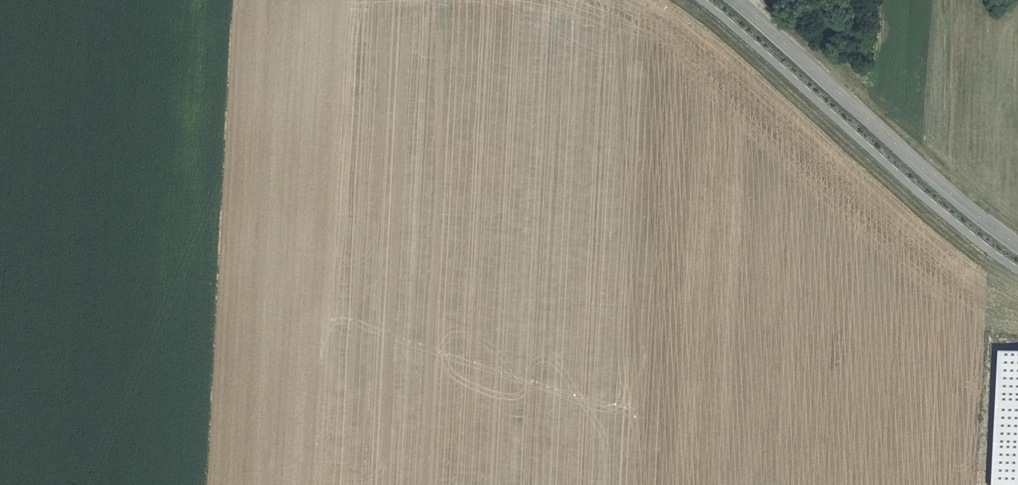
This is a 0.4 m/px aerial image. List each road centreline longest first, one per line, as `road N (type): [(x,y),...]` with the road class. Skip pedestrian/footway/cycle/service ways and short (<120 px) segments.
road 1 (tertiary): [(1017,245),(731,0)]

